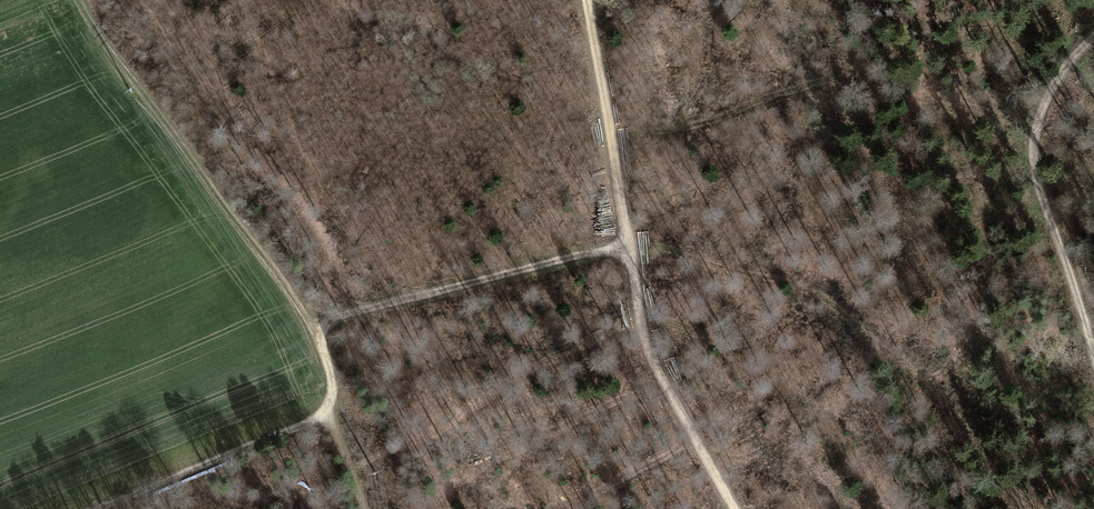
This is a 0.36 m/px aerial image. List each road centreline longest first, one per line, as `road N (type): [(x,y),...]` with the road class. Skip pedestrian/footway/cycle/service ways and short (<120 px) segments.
road 1 (track): [(587,0),(647,348),(736,508)]
road 2 (track): [(1093,352),(1032,153),(1047,92),(1093,39)]
road 3 (track): [(316,329),(346,313),(629,246)]
road 4 (track): [(93,508),(326,412)]

